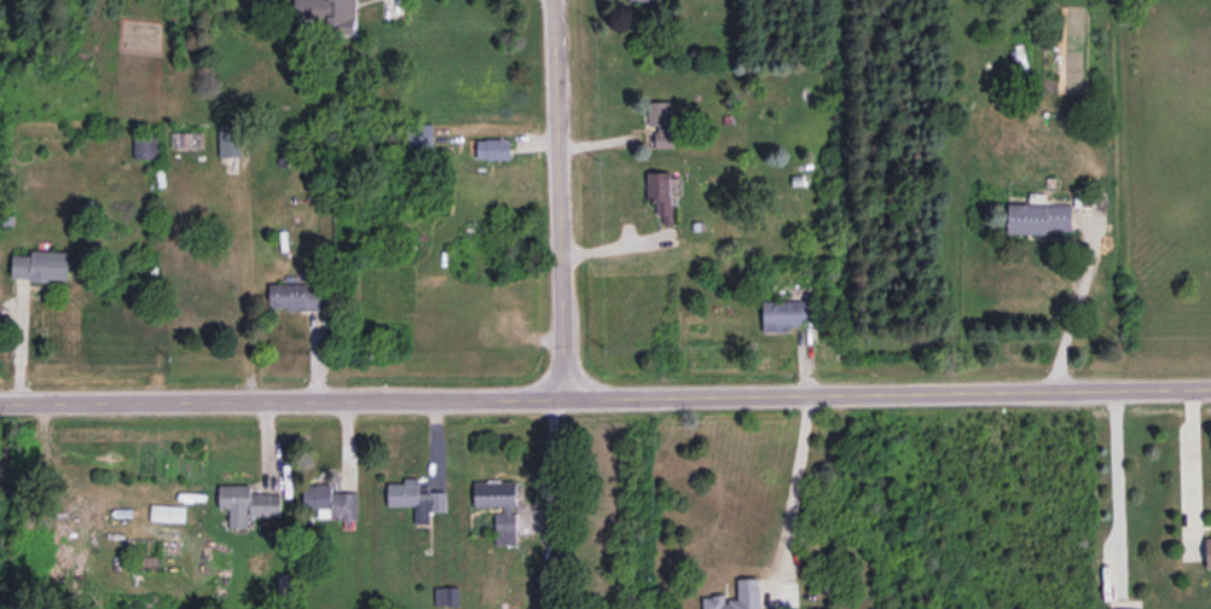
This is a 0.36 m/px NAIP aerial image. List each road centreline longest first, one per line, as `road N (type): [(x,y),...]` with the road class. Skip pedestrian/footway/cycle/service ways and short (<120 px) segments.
road 1 (tertiary): [(1210,386),(0,401)]
road 2 (tertiary): [(567,396),(556,0)]

